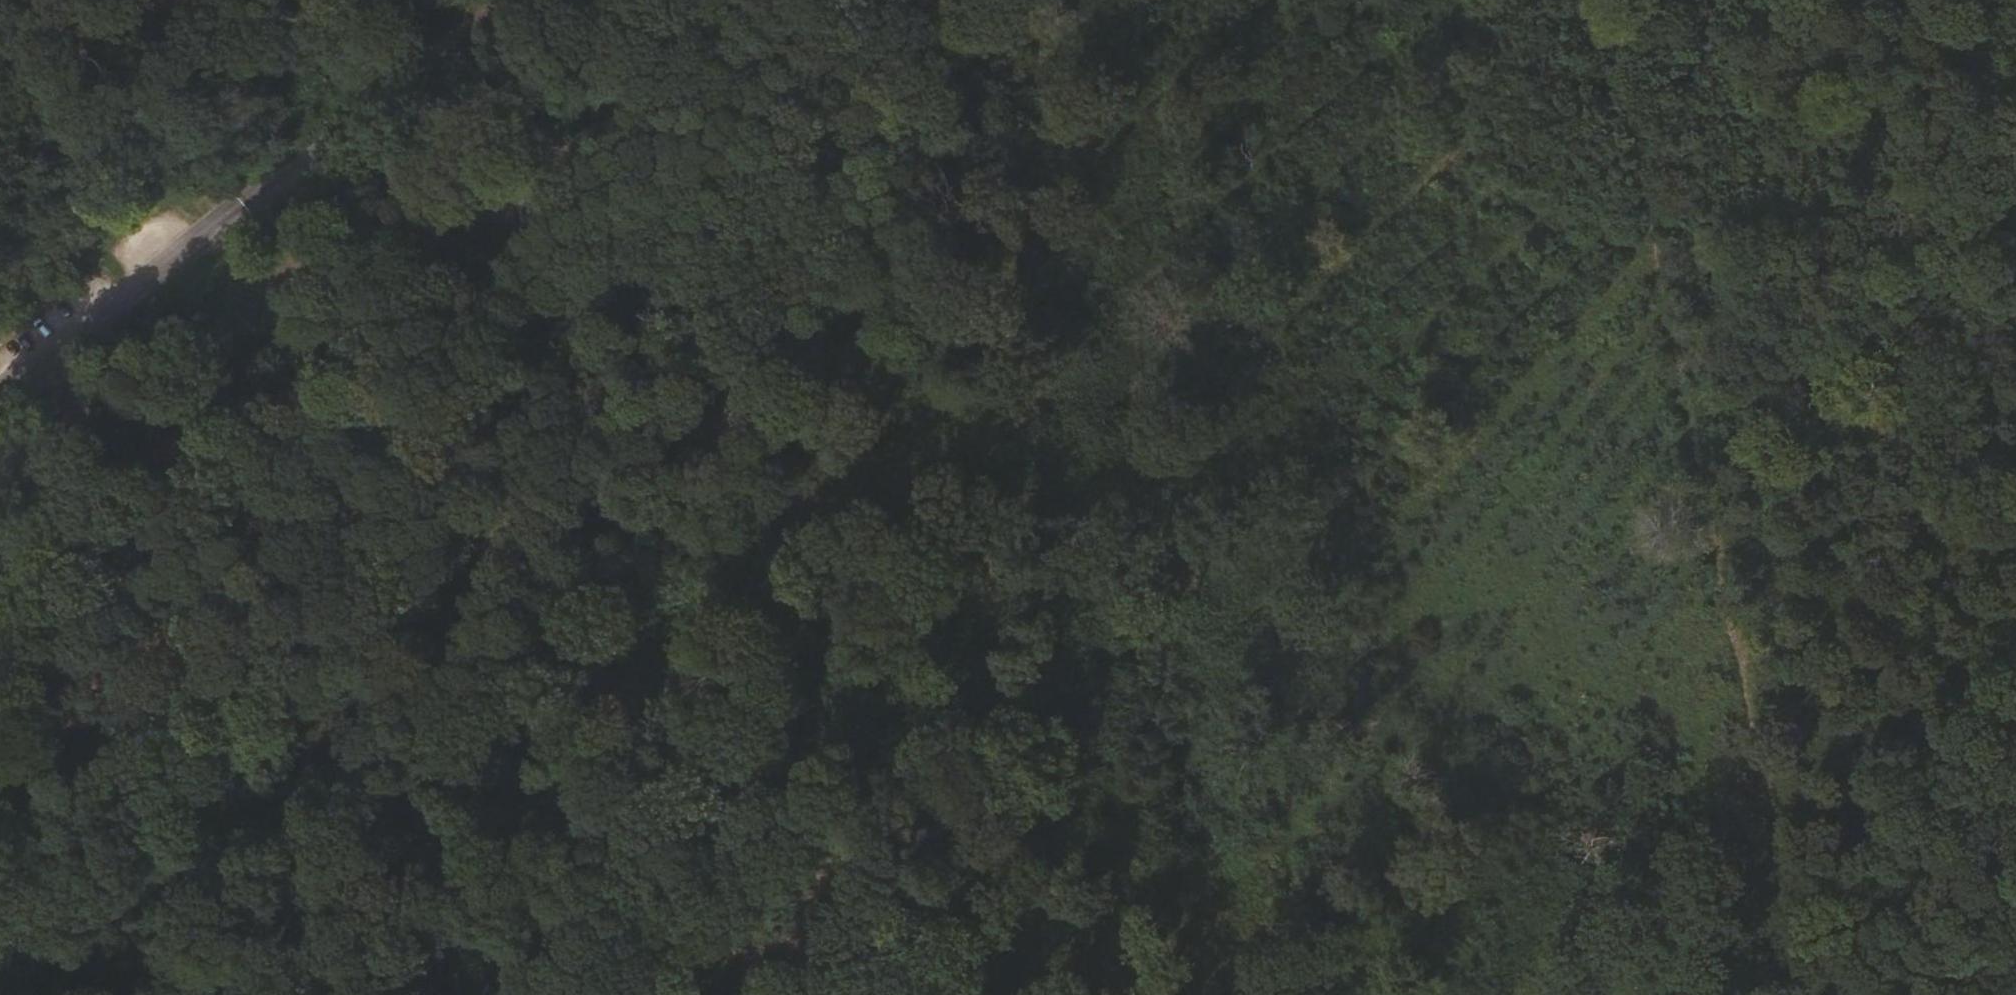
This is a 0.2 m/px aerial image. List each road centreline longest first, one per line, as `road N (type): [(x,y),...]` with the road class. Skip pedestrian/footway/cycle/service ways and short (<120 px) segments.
road 1 (unknown): [(1584,0),(1756,782),(1783,994)]
road 2 (unclassified): [(0,388),(255,202),(503,0)]

